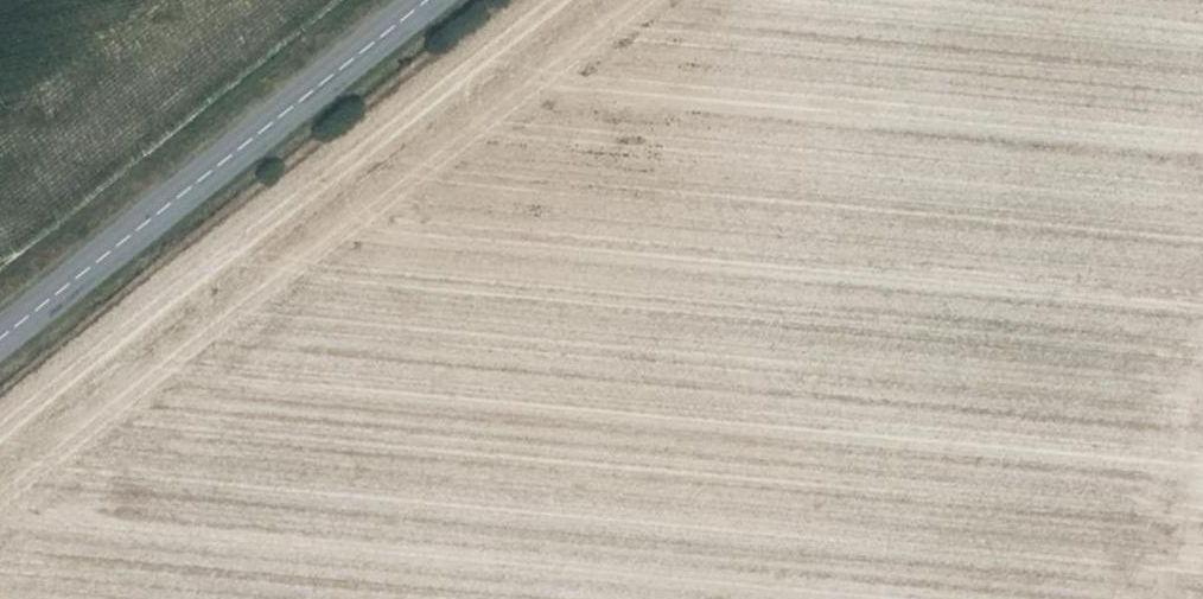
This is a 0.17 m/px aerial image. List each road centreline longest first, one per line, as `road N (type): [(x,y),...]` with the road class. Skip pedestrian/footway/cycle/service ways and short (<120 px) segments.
road 1 (secondary): [(0,333),(425,0)]

